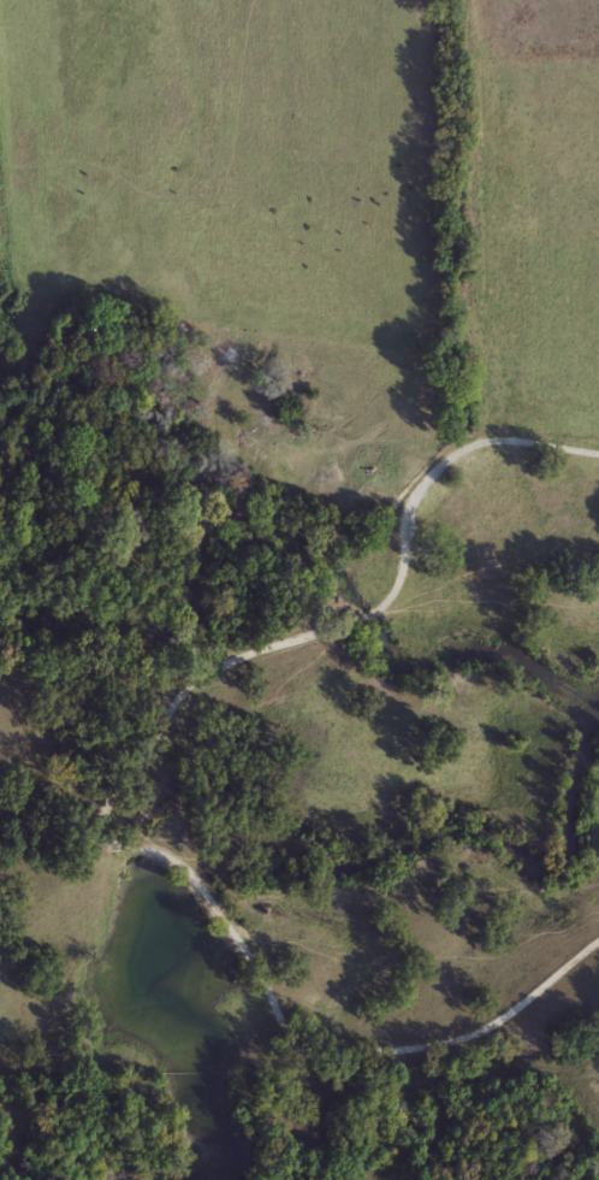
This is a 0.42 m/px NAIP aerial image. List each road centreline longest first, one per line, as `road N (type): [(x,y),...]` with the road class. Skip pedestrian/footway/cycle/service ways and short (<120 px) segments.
road 1 (residential): [(598,455),(528,441),(488,442),(449,458),(413,495),(390,596),(334,631),(238,656),(188,683),(103,819),(118,846),(185,868),(259,970),(290,1044),(303,1054),(456,1039),(499,1022),(598,940)]

